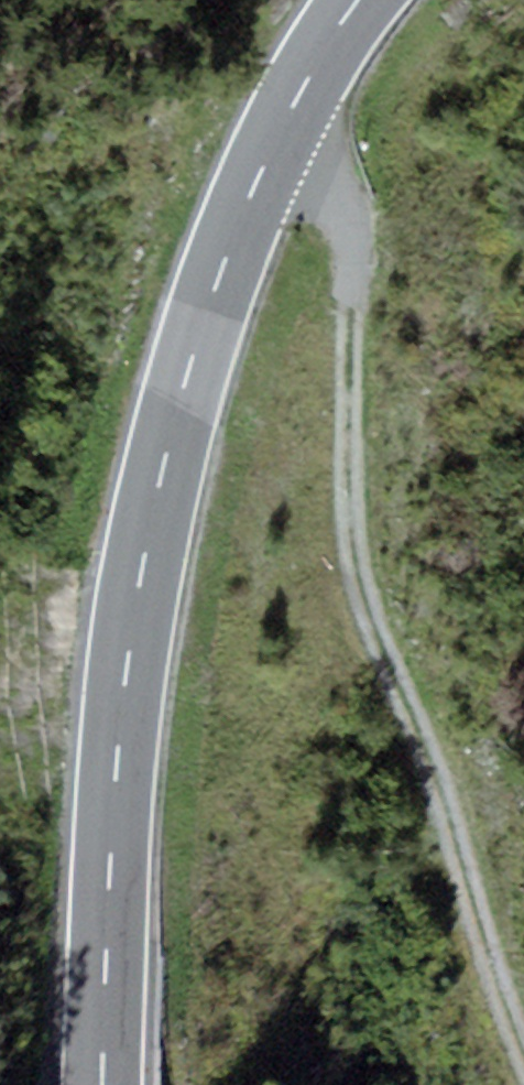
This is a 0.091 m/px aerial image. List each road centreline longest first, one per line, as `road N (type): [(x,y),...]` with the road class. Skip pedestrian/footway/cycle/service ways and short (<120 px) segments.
road 1 (primary): [(353,0),(252,190),(214,285),(169,444),(129,666),(105,1084)]
road 2 (track): [(276,144),(320,176),(356,258),(351,478),(359,548),(450,771),(523,1017)]

